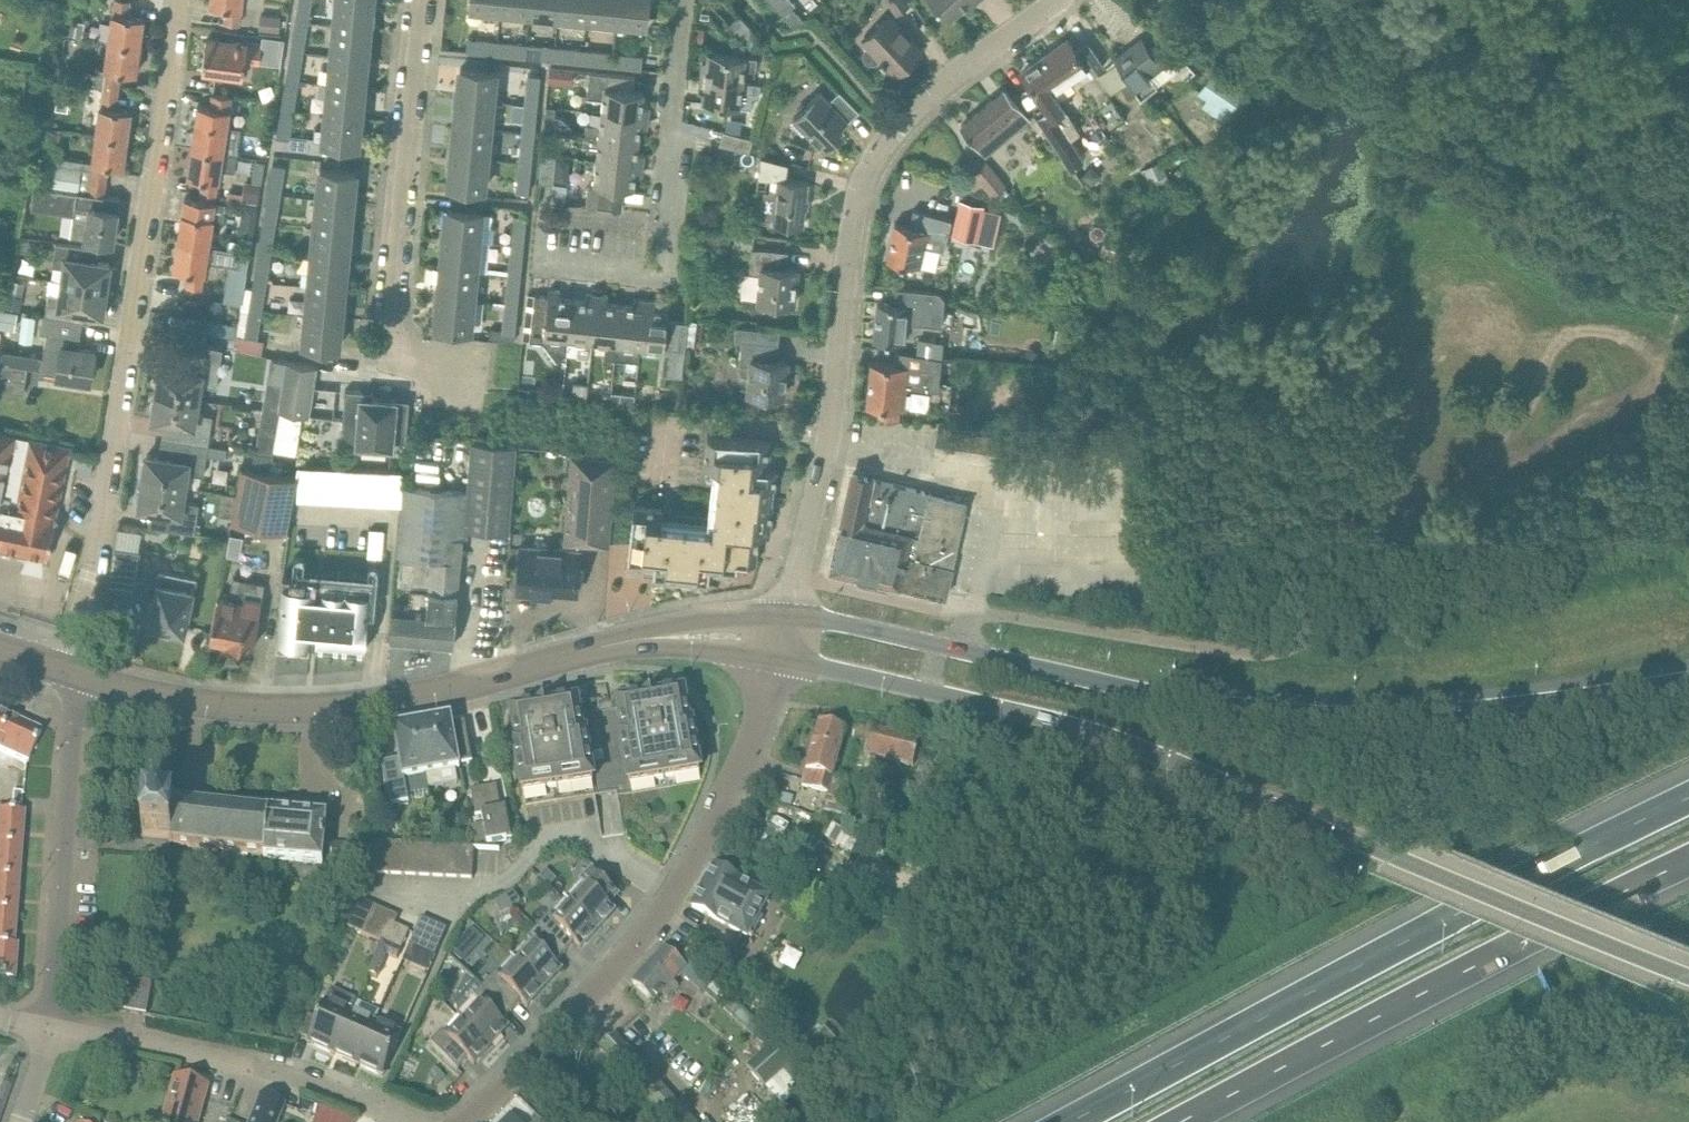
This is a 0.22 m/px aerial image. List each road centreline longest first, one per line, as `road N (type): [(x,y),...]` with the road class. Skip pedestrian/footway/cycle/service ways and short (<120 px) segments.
road 1 (motorway): [(775,657),(1118,737),(1380,853),(1688,974)]
road 2 (motorway): [(1688,676),(1411,712),(1301,710),(1103,681),(787,613)]
road 3 (motorway): [(1688,798),(1063,1121)]
road 4 (residential): [(75,669),(120,430),(179,0)]
road 5 (residential): [(797,579),(831,438),(854,219),(871,165),(927,99),(1059,0)]
road 6 (residential): [(797,579),(942,612),(1264,653),(1321,626),(1397,529)]
road 7 (motorway): [(1178,1121),(1688,860)]
road 8 (residential): [(459,1121),(609,968),(670,886),(746,751),(775,657)]
road 9 (secondary): [(75,669),(180,699),(344,706),(580,653)]
road 10 (residential): [(487,370),(388,359),(426,0)]
road 11 (residential): [(527,263),(661,276),(684,0)]
road 12 (residential): [(400,1121),(289,1074),(51,1029)]
road 13 (residential): [(51,1029),(75,669)]
road 14 (secondary): [(787,613),(626,632),(580,653)]
road 15 (secondary): [(580,653),(775,657)]

